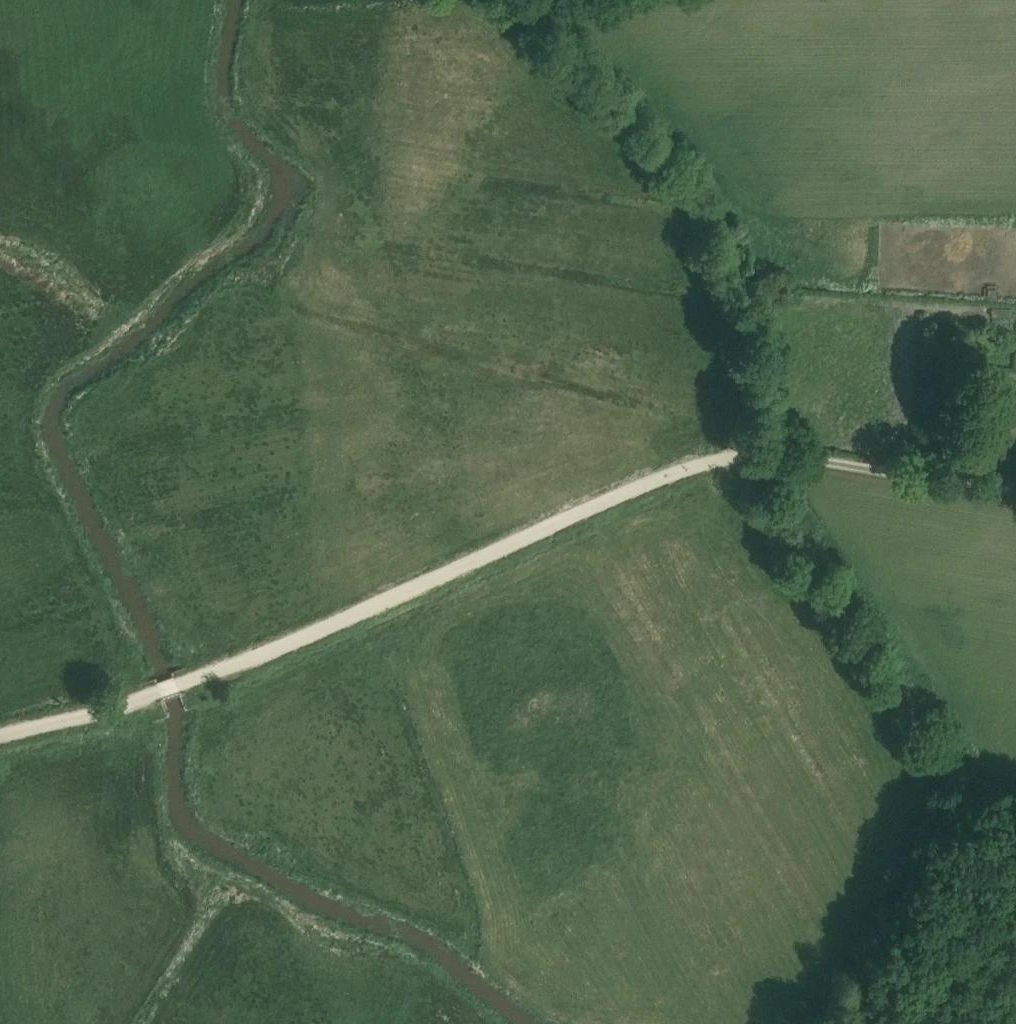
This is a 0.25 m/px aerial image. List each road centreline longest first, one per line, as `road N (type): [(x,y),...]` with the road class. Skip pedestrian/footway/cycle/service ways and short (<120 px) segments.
road 1 (track): [(1015,493),(800,454),(723,457),(665,475),(270,651),(0,737)]

